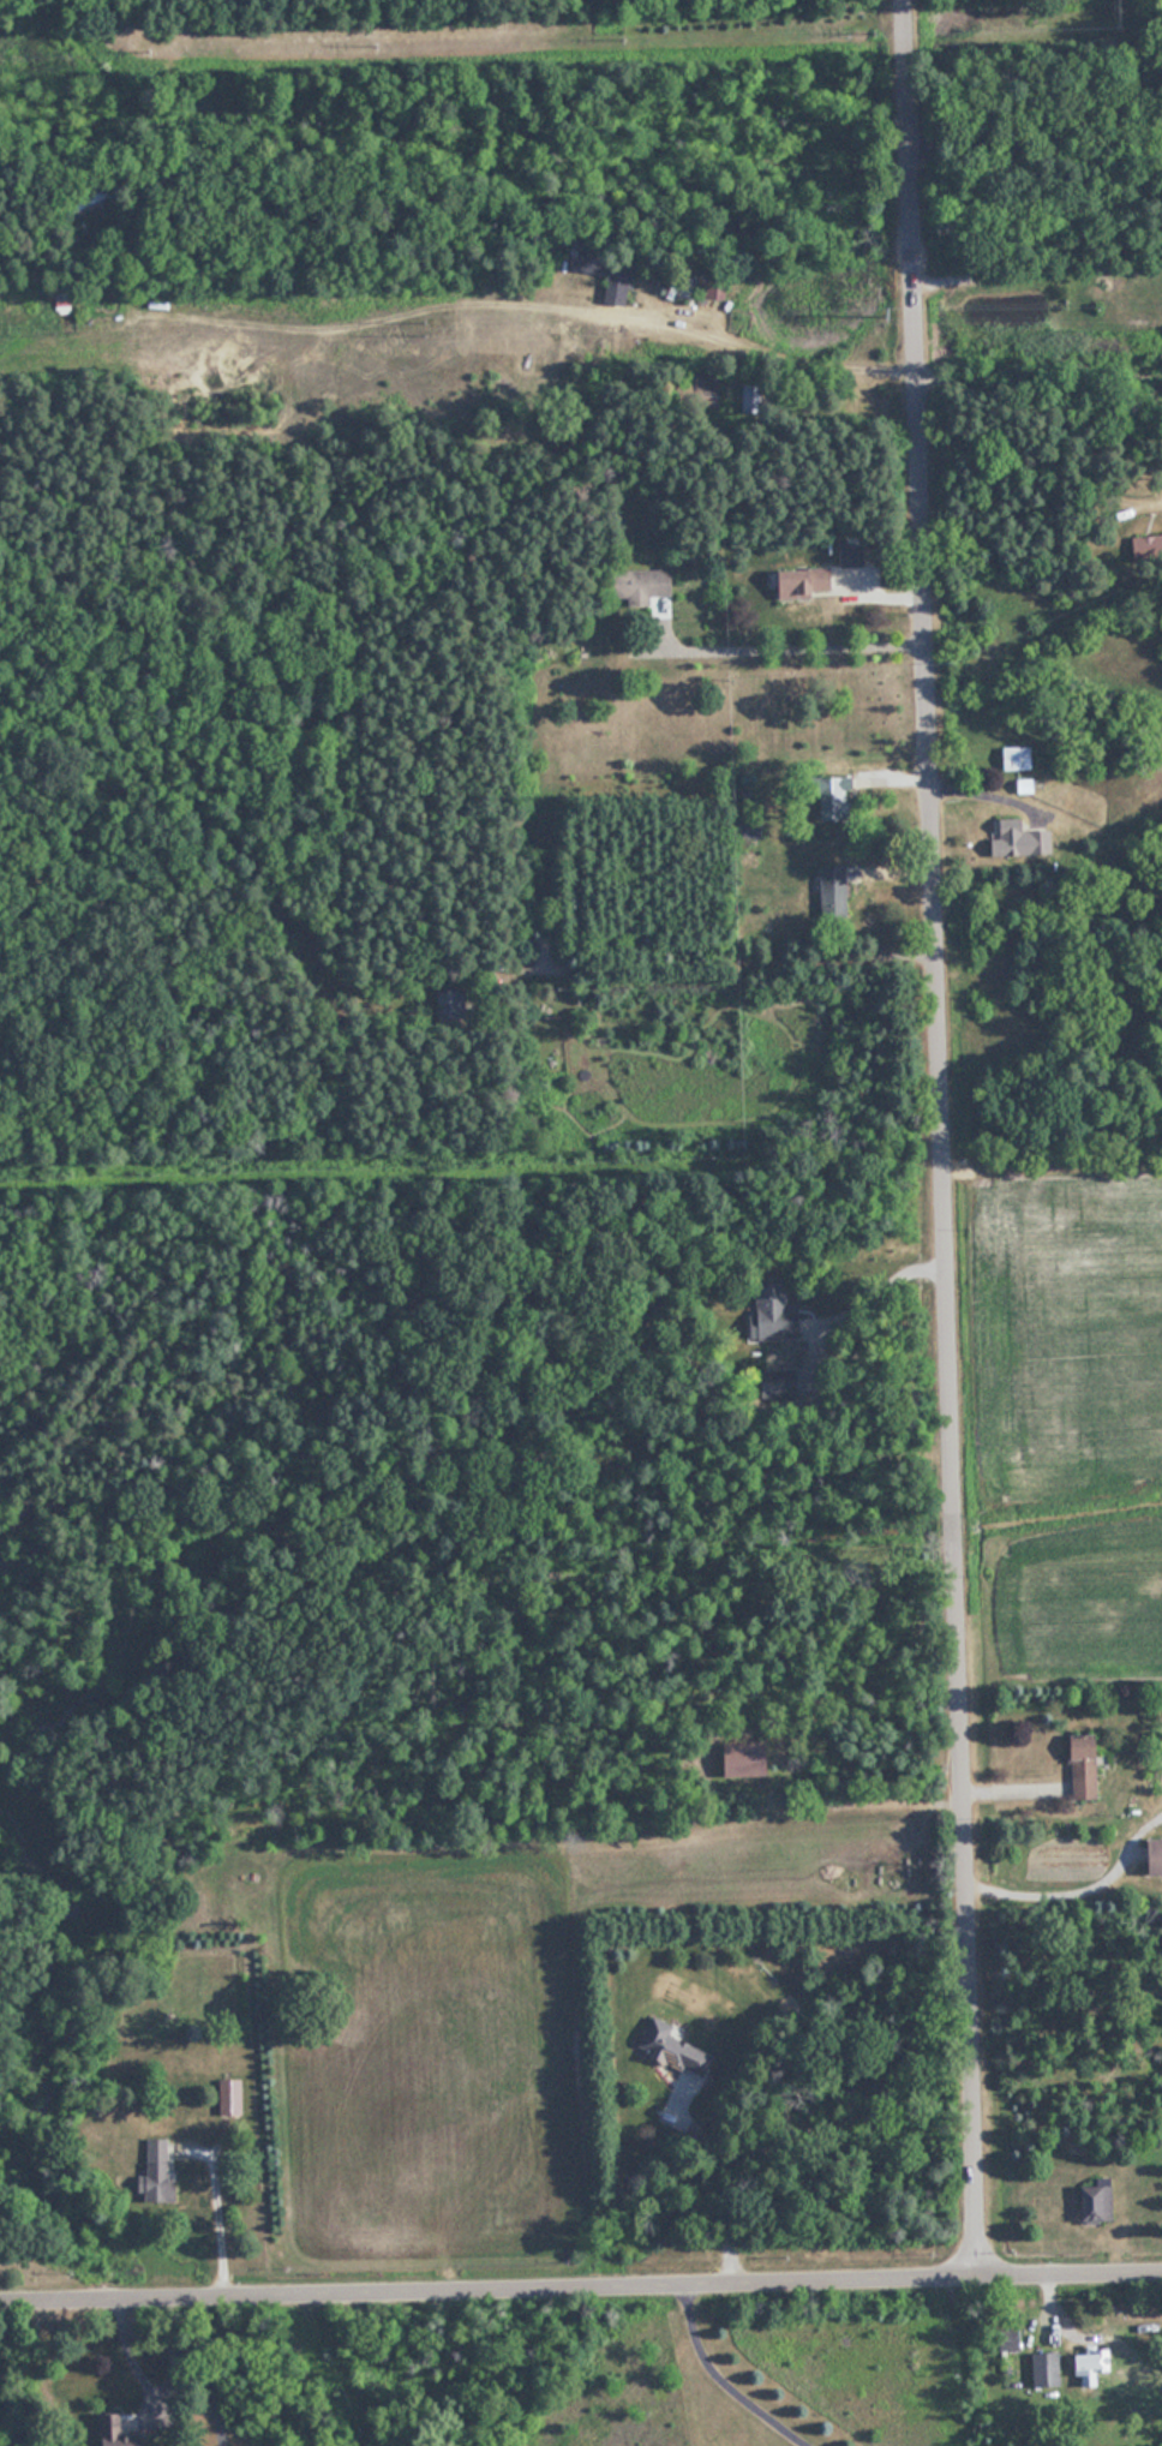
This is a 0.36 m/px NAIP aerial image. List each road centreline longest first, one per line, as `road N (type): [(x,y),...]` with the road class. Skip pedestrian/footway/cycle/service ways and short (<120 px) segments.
road 1 (residential): [(978,2280),(899,0)]
road 2 (residential): [(1161,2275),(0,2290)]

